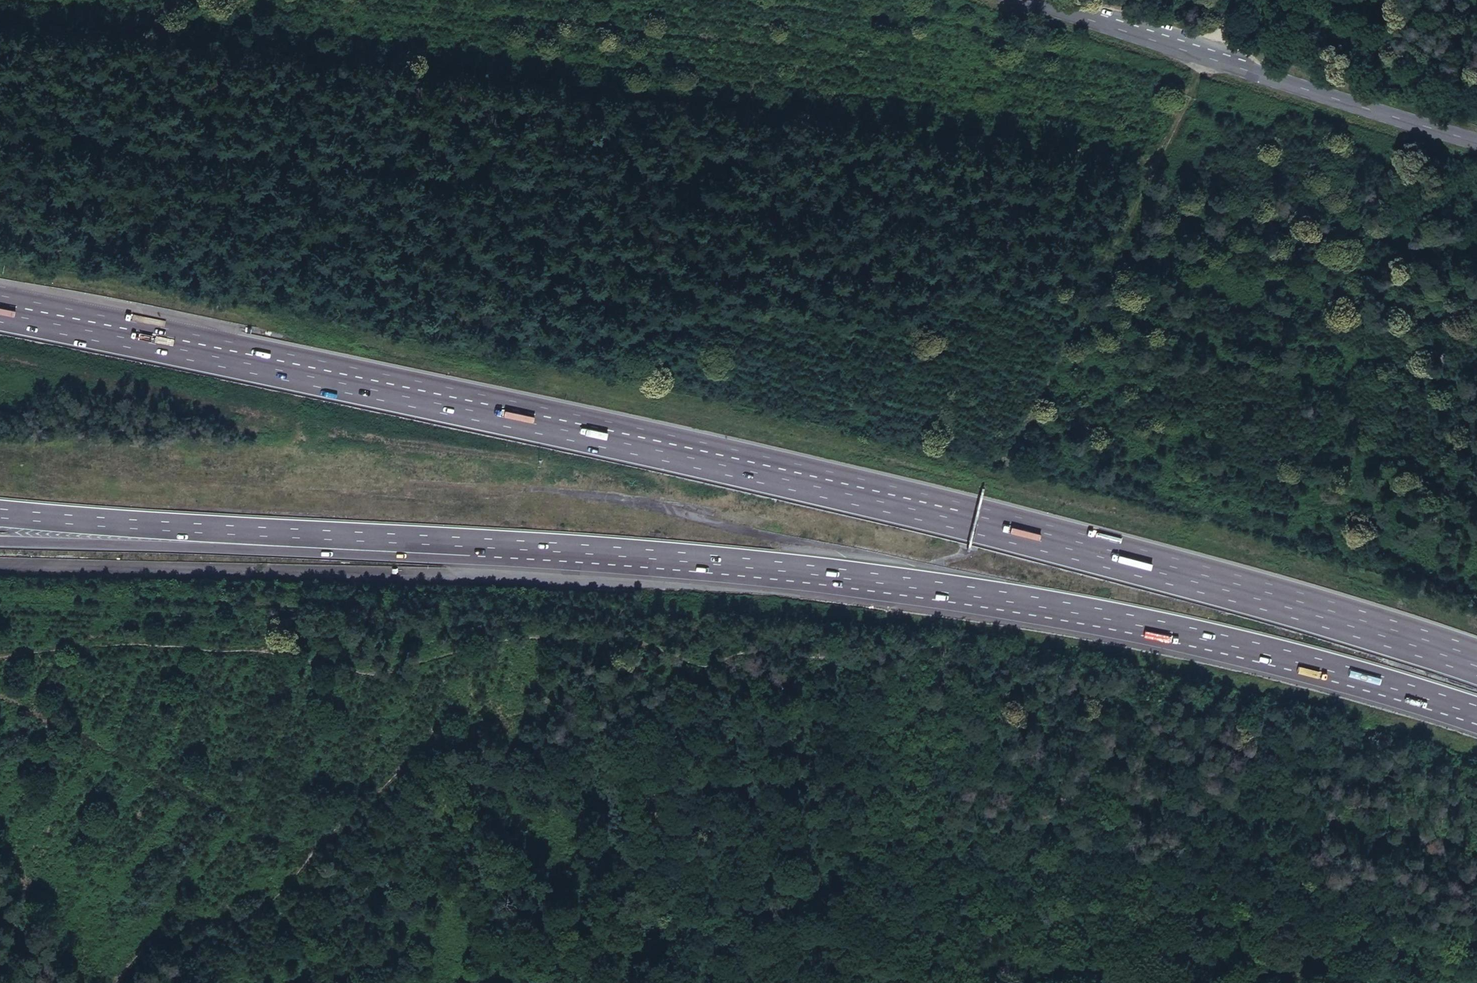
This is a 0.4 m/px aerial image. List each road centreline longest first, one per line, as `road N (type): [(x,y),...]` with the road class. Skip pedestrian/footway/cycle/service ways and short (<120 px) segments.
road 1 (motorway): [(1476,662),(1159,563),(561,422),(0,305)]
road 2 (track): [(0,19),(969,138),(1156,150)]
road 3 (motorway): [(500,547),(717,563),(1066,610),(1215,639),(1476,715)]
road 4 (track): [(852,982),(991,937),(1000,916),(1179,891),(1476,974)]
road 5 (track): [(539,637),(474,643),(373,674),(252,650),(135,645),(0,656)]
road 6 (motorway): [(0,542),(443,558),(500,547)]
road 7 (motorway): [(0,514),(500,547)]
road 8 (track): [(1010,442),(1229,0)]
road 9 (secondary): [(1476,139),(1046,0)]
road 10 (track): [(0,698),(312,853)]

